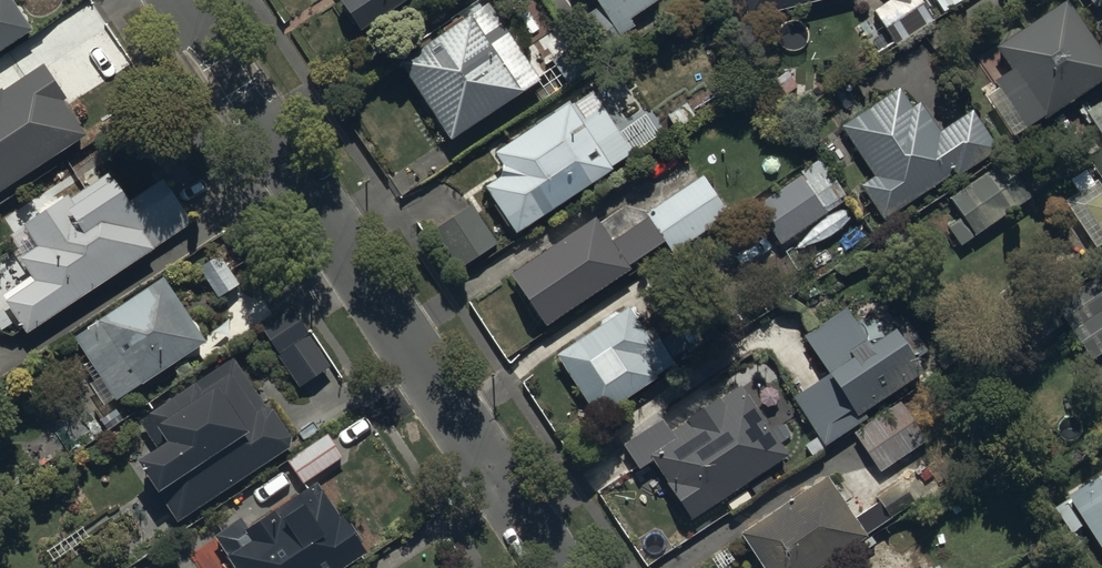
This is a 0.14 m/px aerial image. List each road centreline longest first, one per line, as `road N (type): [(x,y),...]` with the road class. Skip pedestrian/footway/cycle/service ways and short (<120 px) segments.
road 1 (residential): [(180,0),(559,567)]

